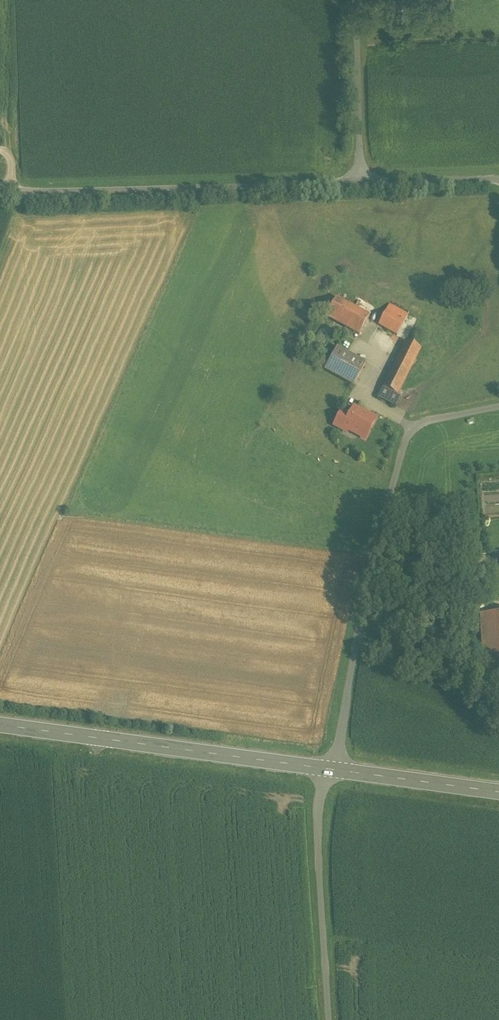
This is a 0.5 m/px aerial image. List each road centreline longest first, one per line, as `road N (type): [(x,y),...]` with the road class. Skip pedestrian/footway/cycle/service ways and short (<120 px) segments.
road 1 (unclassified): [(498,400),(419,417),(403,435),(331,770)]
road 2 (unclassified): [(0,183),(359,177)]
road 3 (secondary): [(0,725),(331,770)]
road 4 (unclassified): [(331,770),(320,803),(332,1019)]
road 5 (unclassified): [(359,177),(355,0)]
road 6 (secondary): [(331,770),(498,792)]
road 7 (unclassified): [(359,177),(498,173)]

